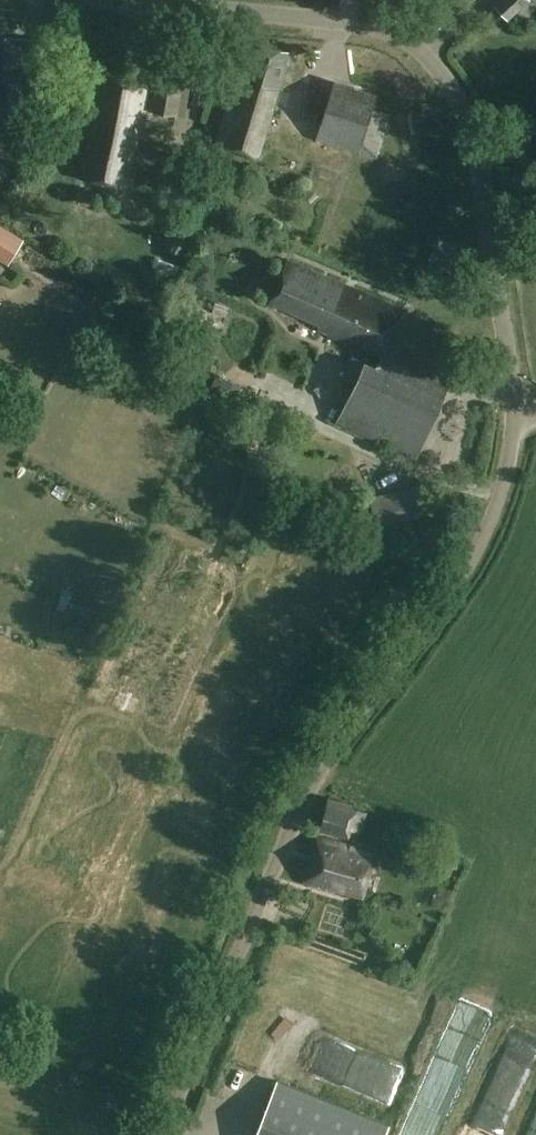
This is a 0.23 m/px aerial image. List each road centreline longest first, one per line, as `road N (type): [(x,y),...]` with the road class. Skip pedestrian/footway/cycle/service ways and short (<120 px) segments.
road 1 (unclassified): [(166,1134),(321,777),(451,593),(484,533),(516,413)]
road 2 (unclassified): [(516,413),(471,131),(436,61),(386,26),(140,0)]

